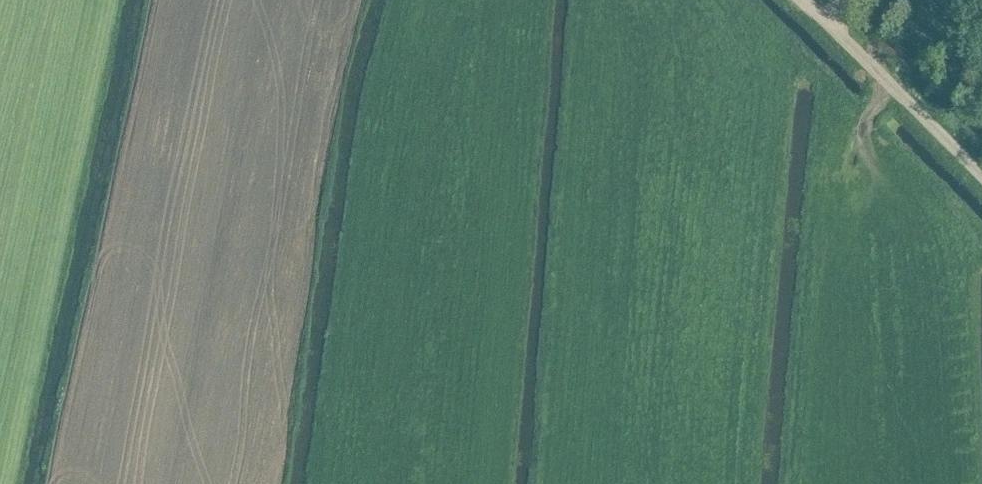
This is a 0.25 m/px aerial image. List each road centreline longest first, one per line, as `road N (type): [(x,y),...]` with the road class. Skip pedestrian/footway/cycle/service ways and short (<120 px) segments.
road 1 (unclassified): [(981,183),(799,0)]

